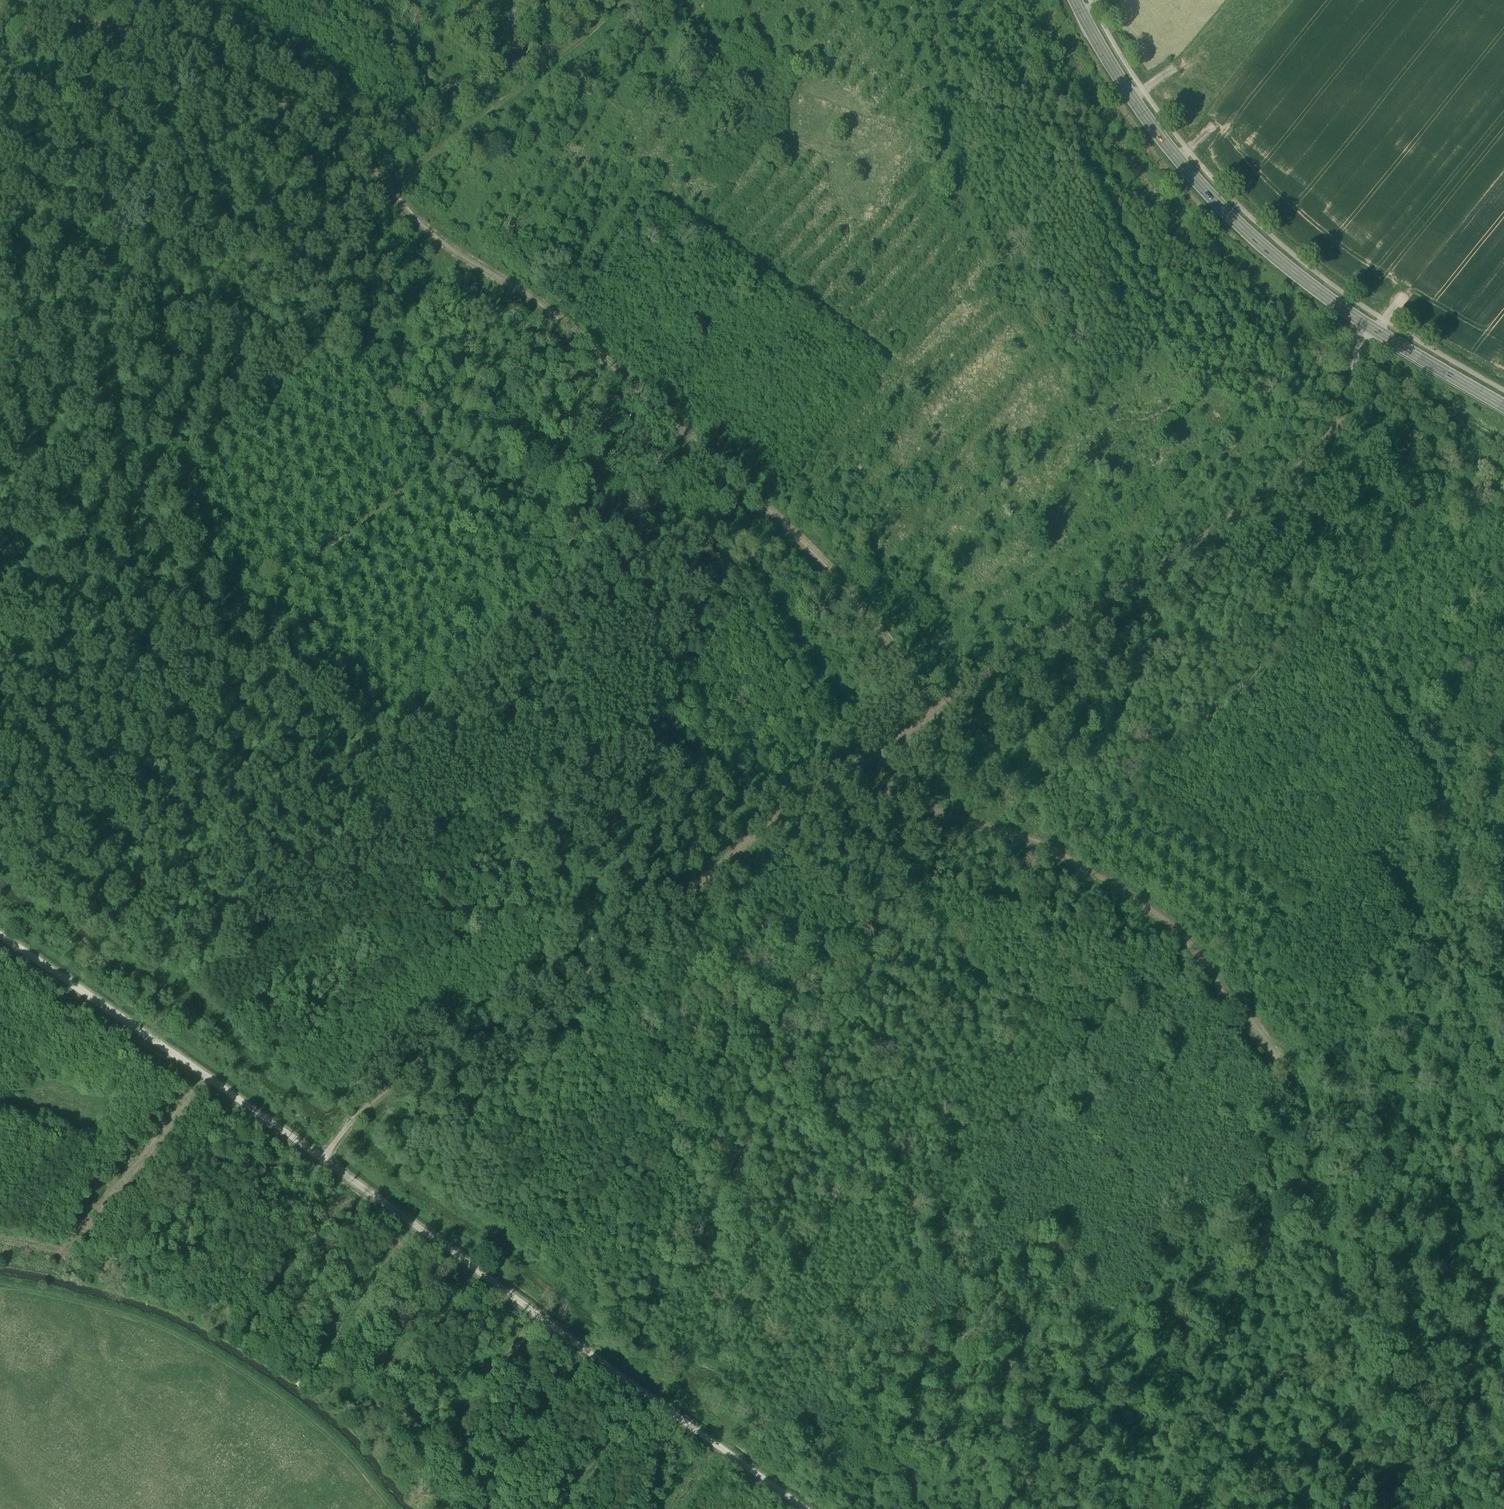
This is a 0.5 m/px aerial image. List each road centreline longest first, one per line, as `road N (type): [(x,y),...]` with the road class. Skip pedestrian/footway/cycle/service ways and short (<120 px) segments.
road 1 (track): [(1367,327),(1347,416),(1300,484),(953,714),(869,784),(508,1042),(376,1100),(328,1163),(0,940)]
road 2 (track): [(0,13),(52,33),(167,57),(349,154),(406,197),(432,236),(590,345),(868,610),(953,714)]
road 3 (secondary): [(1503,408),(1367,327),(1239,229),(1129,94),(1076,0)]
road 4 (track): [(328,1163),(803,1508)]
road 5 (track): [(0,1290),(102,1307),(217,1355),(341,1444),(395,1508)]

